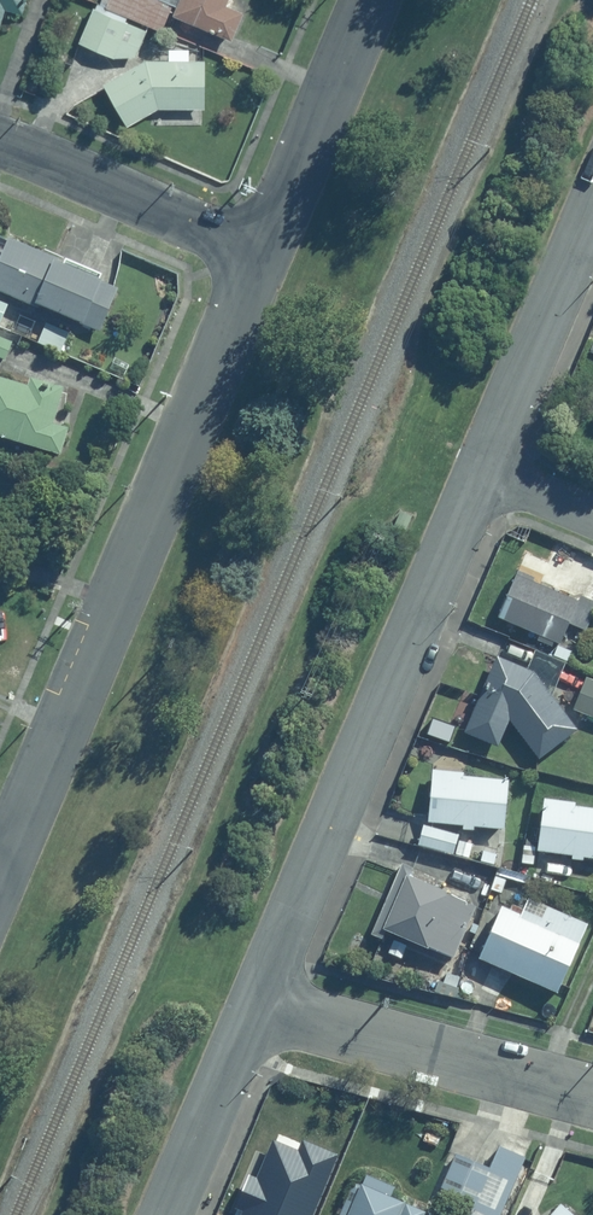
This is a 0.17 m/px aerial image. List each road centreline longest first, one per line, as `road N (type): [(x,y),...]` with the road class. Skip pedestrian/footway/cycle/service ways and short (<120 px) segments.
road 1 (residential): [(0,873),(265,248)]
road 2 (unclassified): [(485,469),(252,1008)]
road 3 (residential): [(252,1008),(592,1099)]
road 4 (residential): [(0,141),(265,248)]
road 5 (unclassified): [(592,216),(485,469)]
road 6 (residential): [(265,248),(371,0)]
road 7 (unclassified): [(252,1008),(165,1214)]

